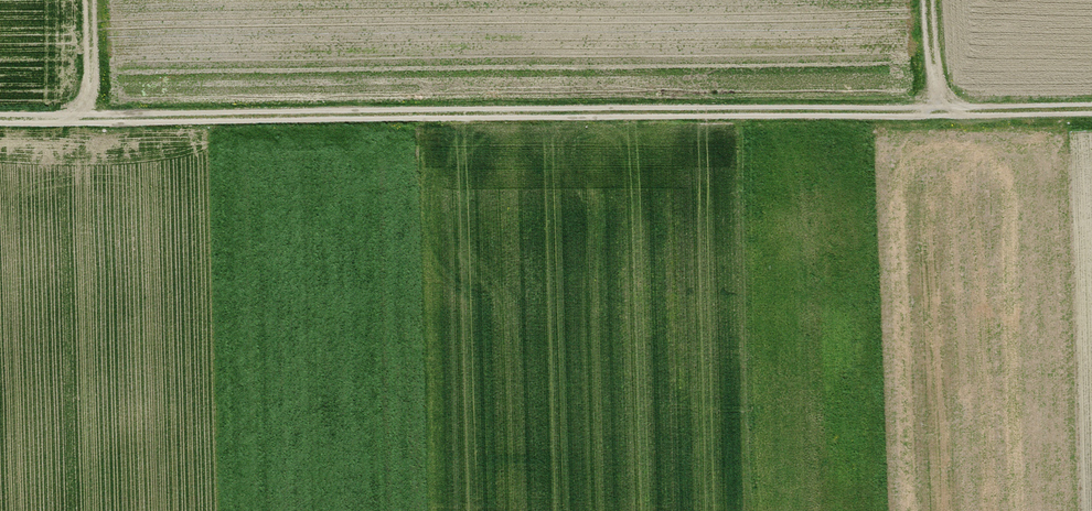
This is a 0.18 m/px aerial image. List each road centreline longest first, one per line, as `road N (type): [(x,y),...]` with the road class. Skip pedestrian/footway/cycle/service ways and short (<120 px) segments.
road 1 (track): [(1091,99),(0,121)]
road 2 (track): [(80,122),(92,80),(90,0)]

